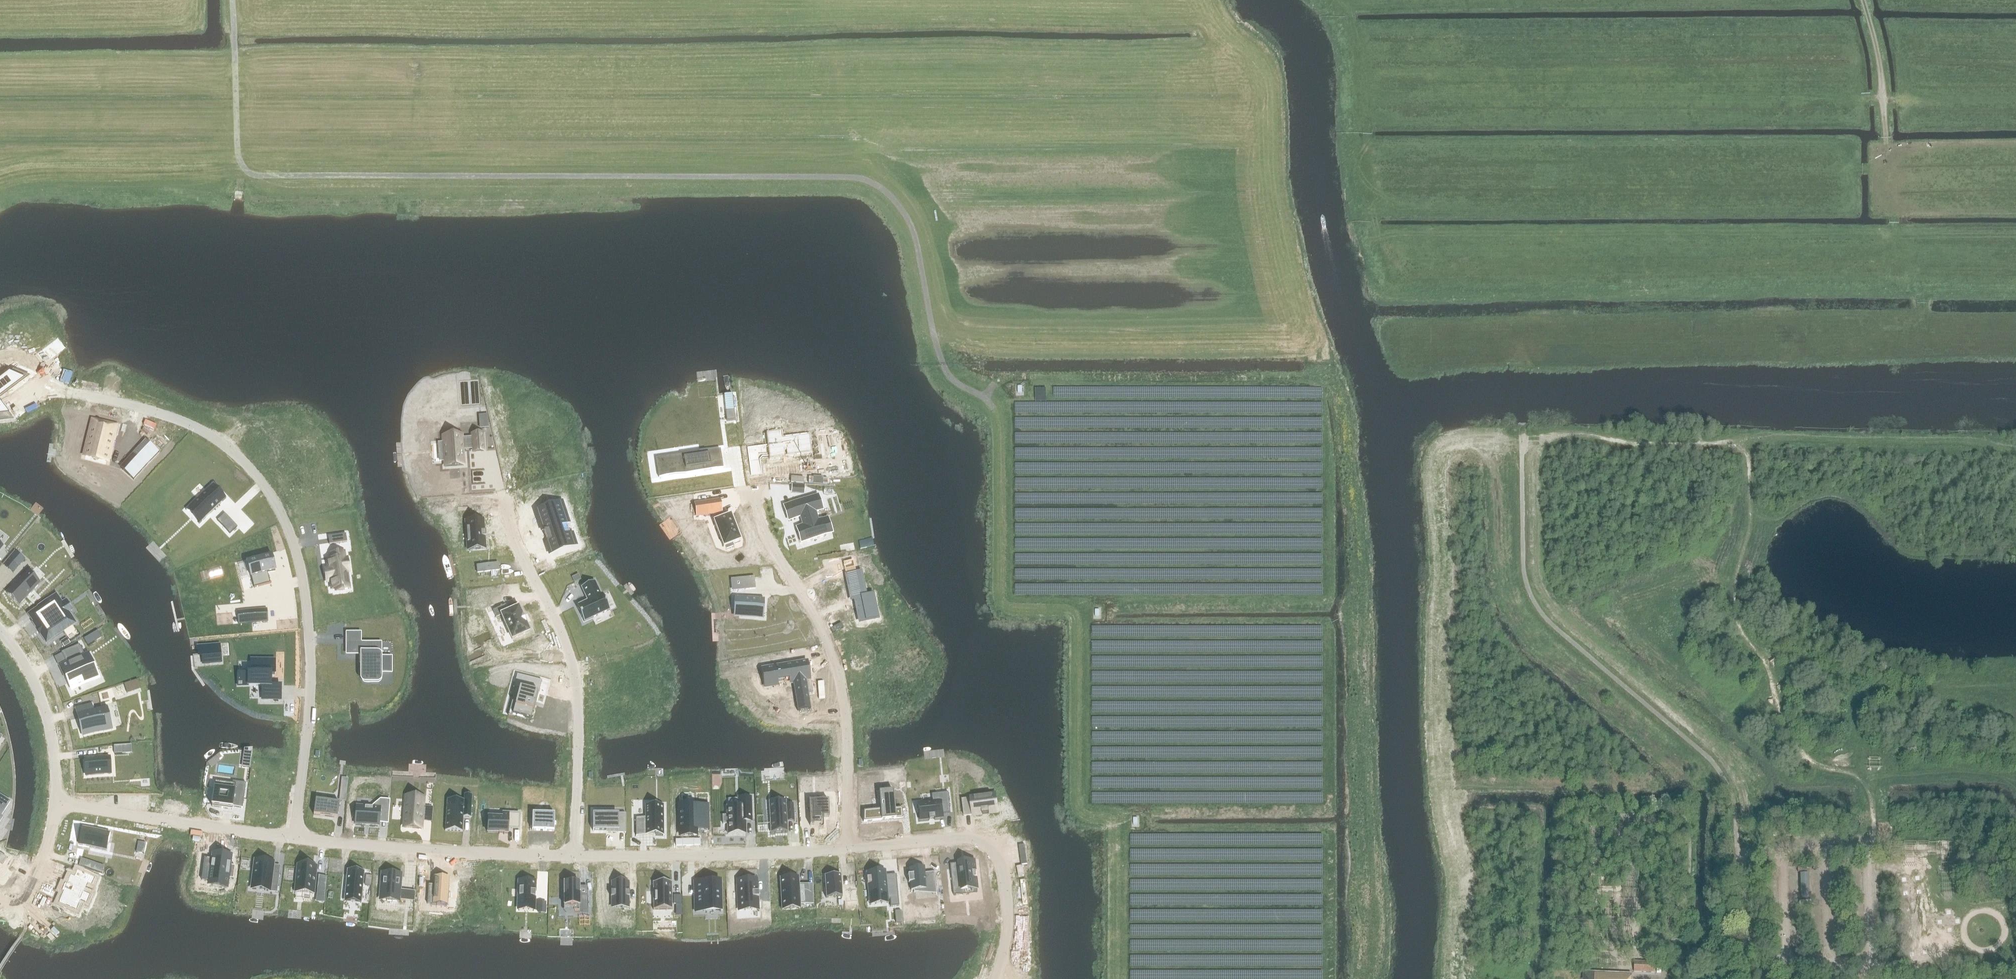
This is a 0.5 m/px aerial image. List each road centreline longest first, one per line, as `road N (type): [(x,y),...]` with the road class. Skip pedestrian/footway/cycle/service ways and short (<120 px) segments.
road 1 (track): [(988,404),(944,367),(906,222),(869,182),(248,172),(237,149),(233,0)]
road 2 (residential): [(295,837),(310,670),(303,584),(279,509),(217,439),(134,405),(77,393)]
road 3 (residential): [(847,849),(841,687),(821,628),(763,534),(755,496)]
road 4 (residential): [(574,856),(575,677),(515,543),(508,504)]
road 5 (tertiary): [(574,856),(295,837)]
road 6 (tertiary): [(996,978),(1009,916),(990,849),(969,838),(847,849)]
road 7 (tertiary): [(847,849),(574,856)]
road 8 (tertiary): [(295,837),(55,802)]
road 9 (tertiary): [(0,630),(46,714),(55,802)]
road 10 (residential): [(55,802),(44,858),(20,912),(0,899)]
road 11 (track): [(1885,137),(1863,0)]

